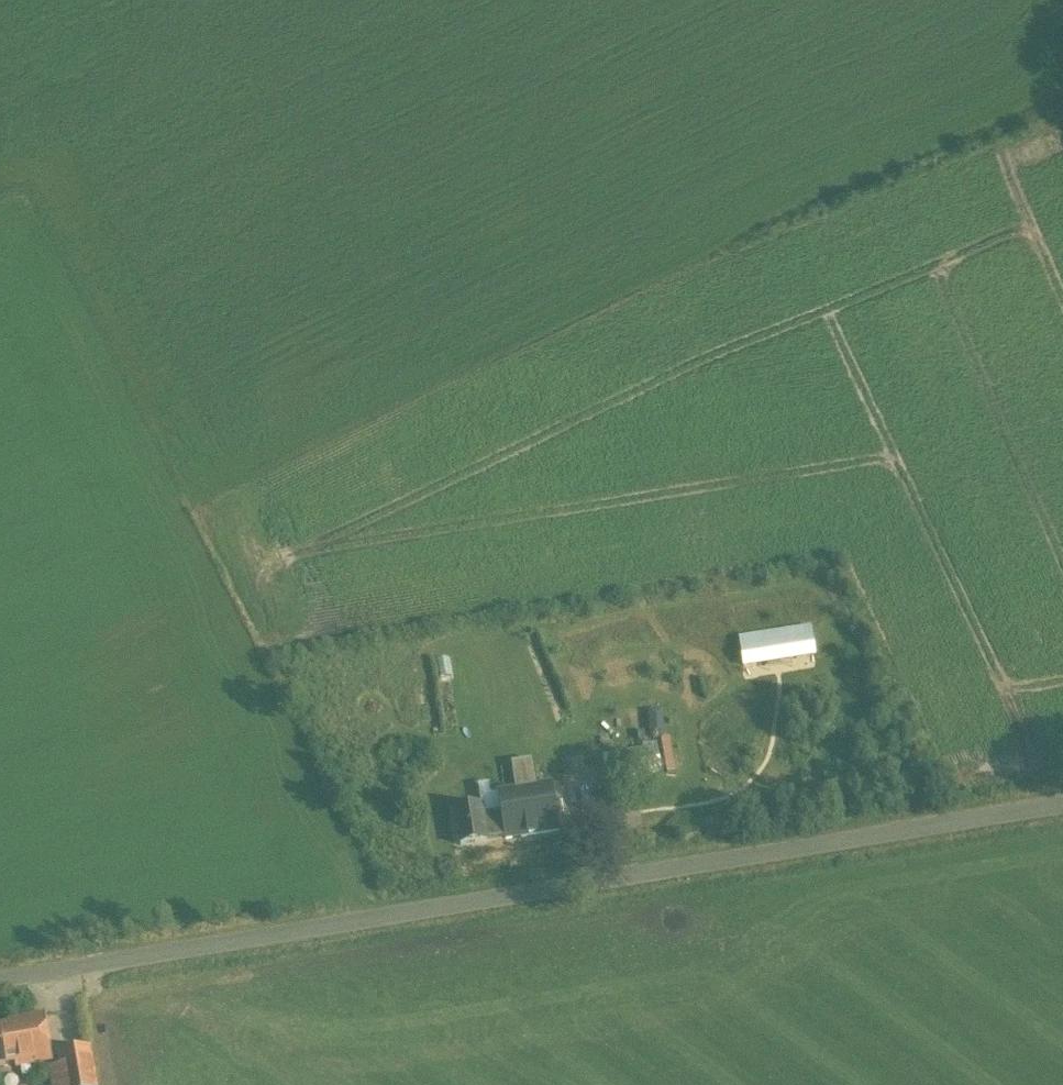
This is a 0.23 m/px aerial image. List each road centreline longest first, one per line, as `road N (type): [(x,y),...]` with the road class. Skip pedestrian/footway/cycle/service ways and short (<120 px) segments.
road 1 (unclassified): [(0,979),(1062,804)]

